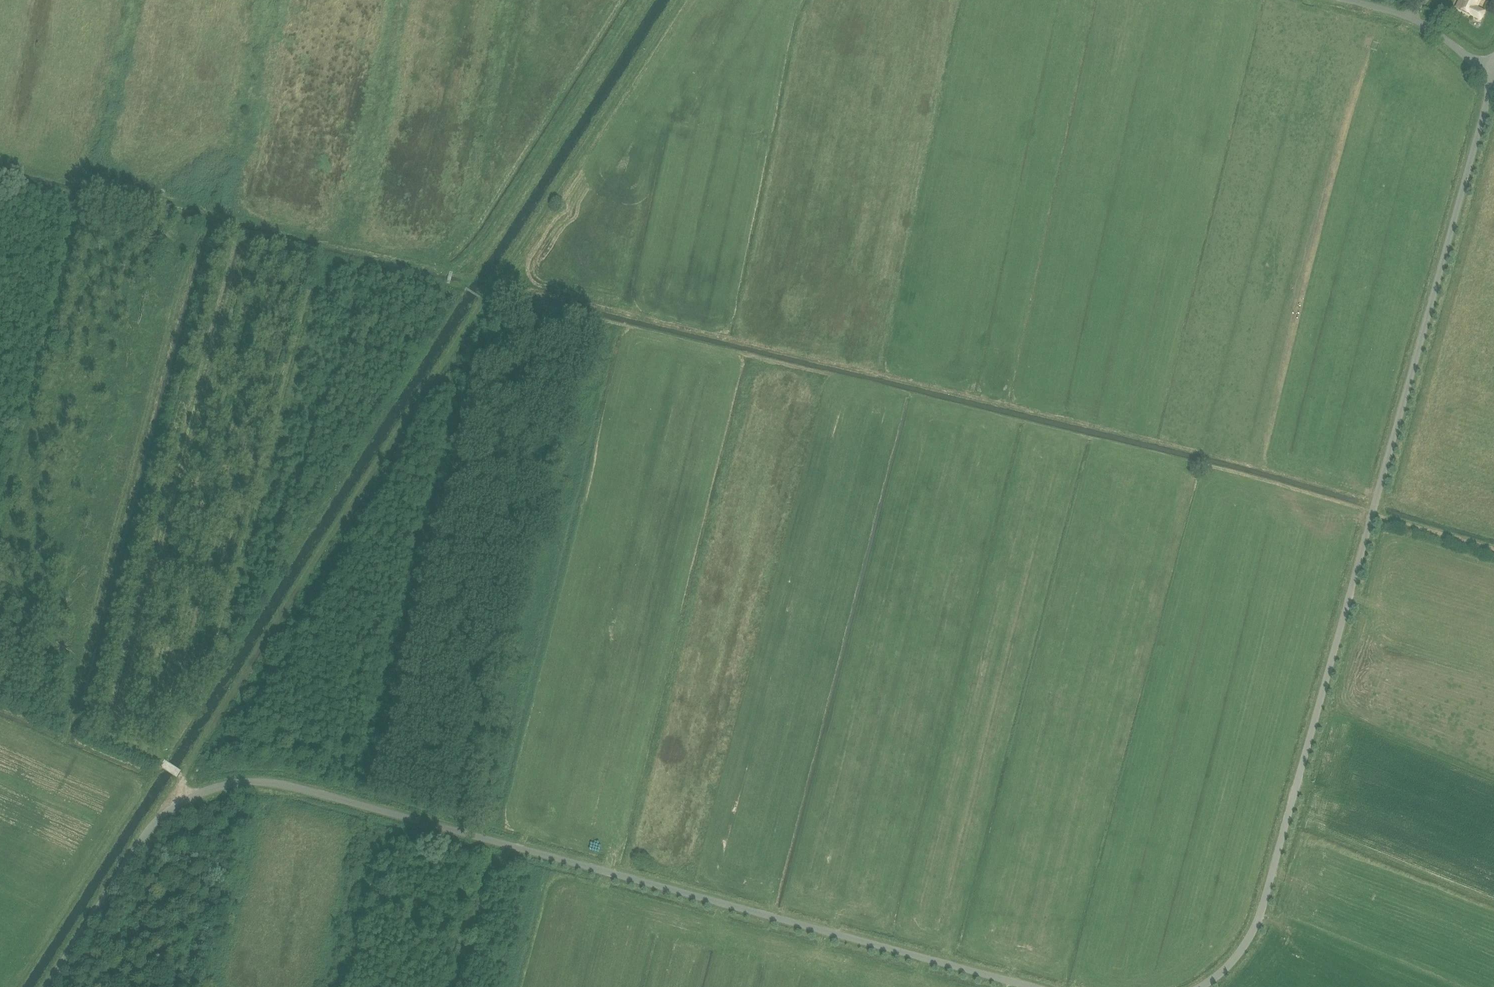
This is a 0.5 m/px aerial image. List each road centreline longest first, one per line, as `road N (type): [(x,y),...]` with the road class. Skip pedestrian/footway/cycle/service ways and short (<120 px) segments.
road 1 (unclassified): [(45,986),(164,813),(217,786),(254,781),(1031,986)]
road 2 (unclassified): [(1201,986),(1228,967),(1261,912),(1493,77)]
road 3 (track): [(680,0),(164,813)]
road 4 (unclassified): [(1493,77),(1412,19),(1349,0)]

